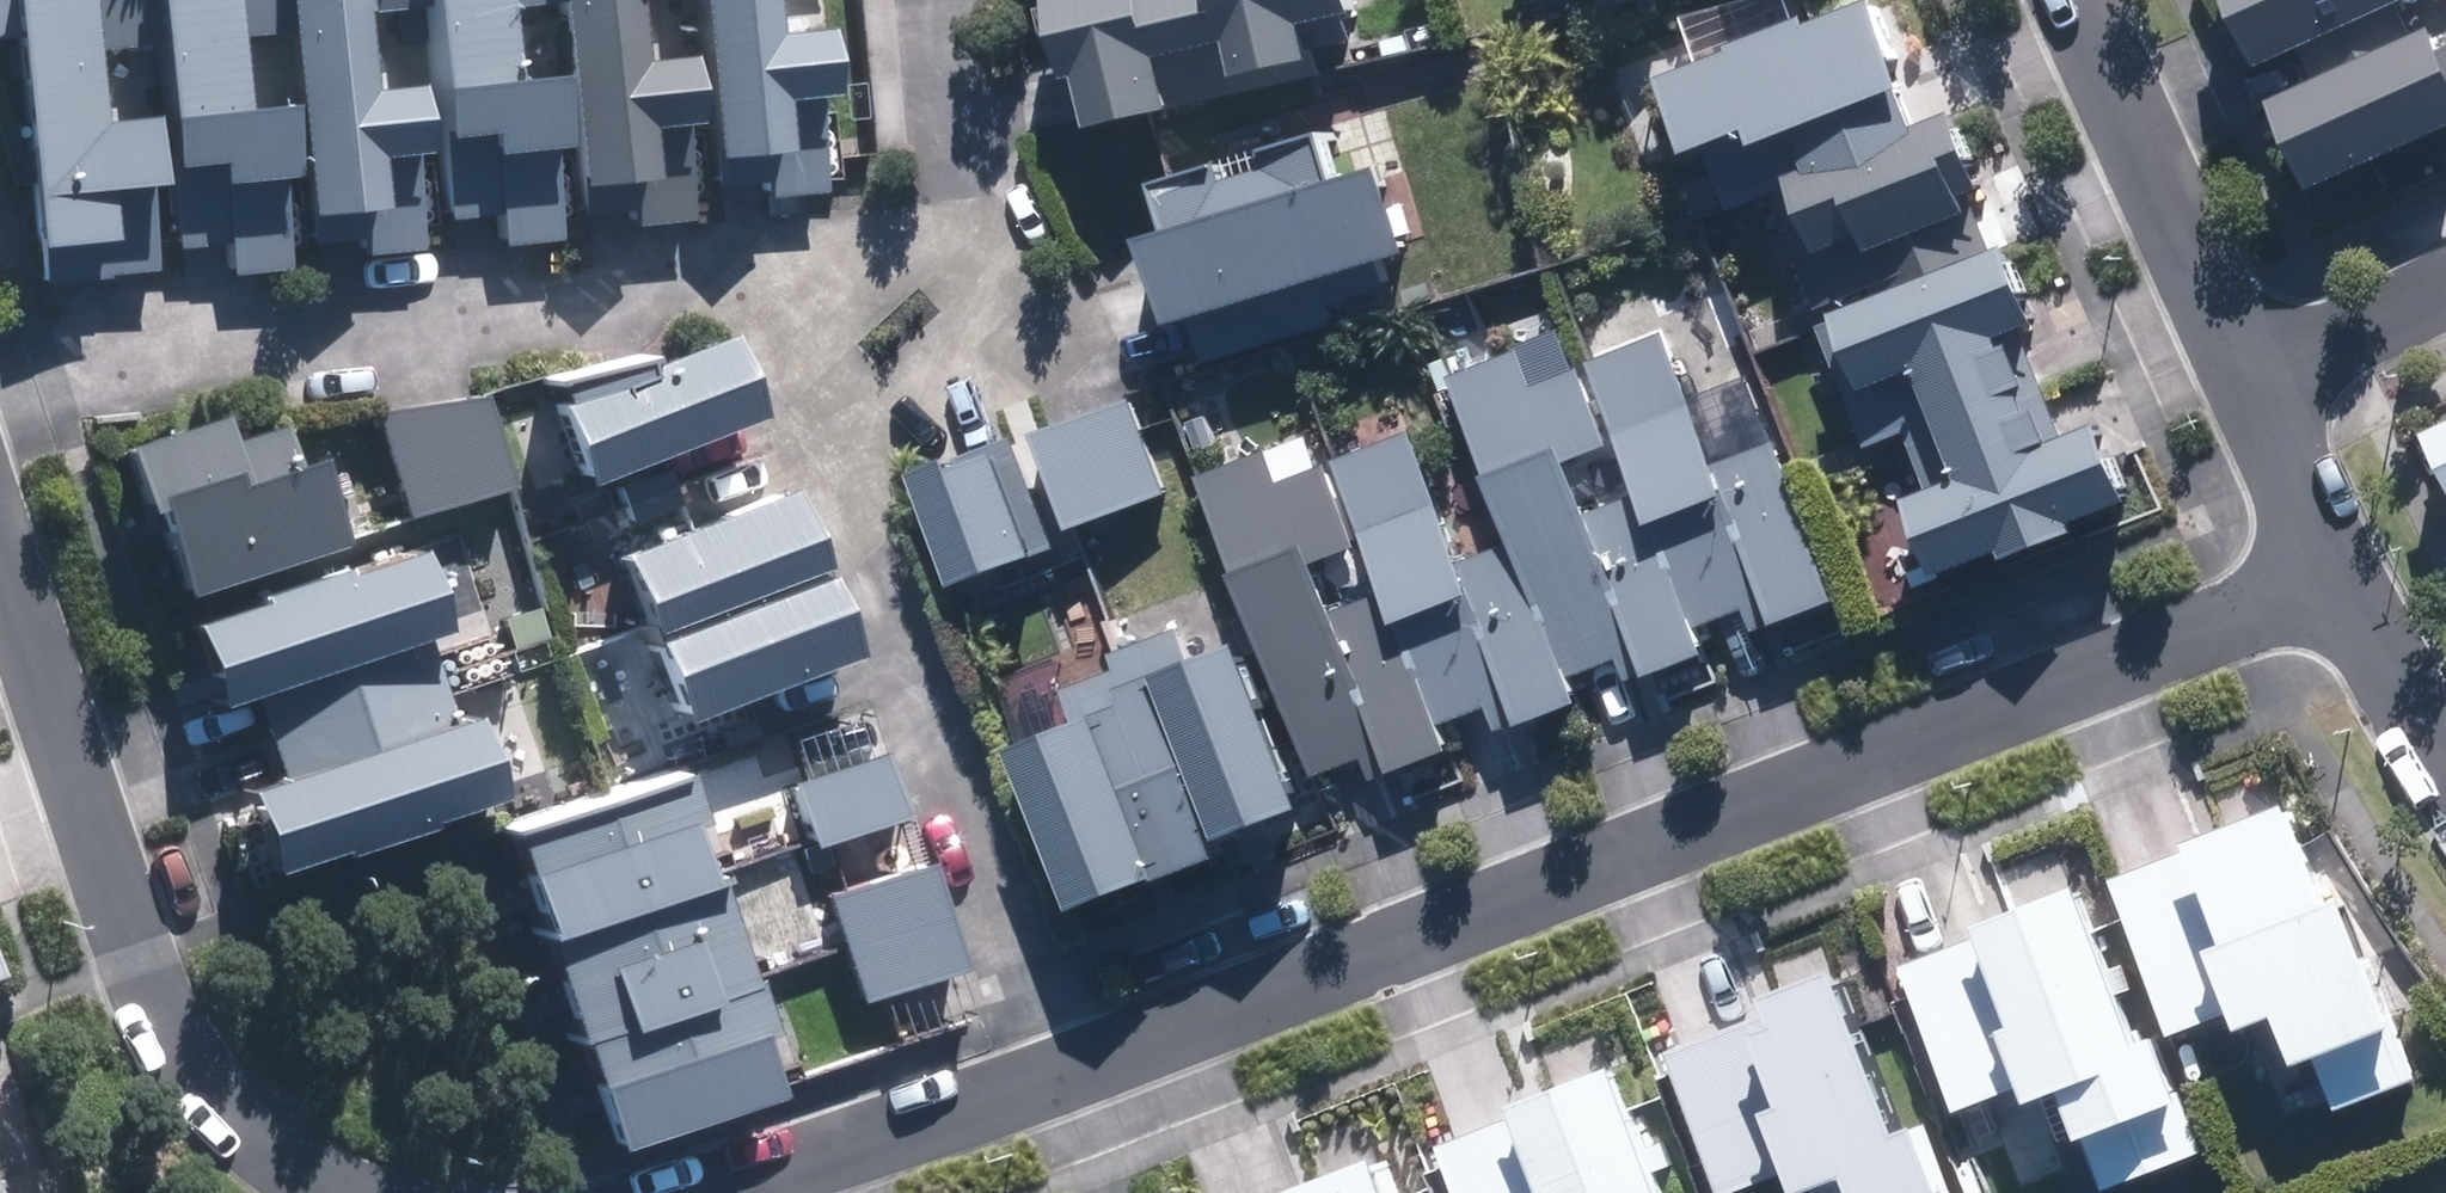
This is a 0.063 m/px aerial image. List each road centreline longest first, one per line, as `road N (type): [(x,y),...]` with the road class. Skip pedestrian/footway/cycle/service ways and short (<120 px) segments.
road 1 (residential): [(2339,587),(1078,1064)]
road 2 (residential): [(0,404),(802,245)]
road 3 (residential): [(328,1192),(271,1166),(207,1099),(140,964),(0,550)]
road 4 (residential): [(1078,1064),(855,412)]
road 5 (residential): [(2252,384),(2074,0)]
road 6 (residential): [(1078,1064),(708,1192)]
road 7 (residential): [(855,412),(1007,354),(974,235)]
road 8 (residential): [(974,235),(950,0)]
road 9 (residential): [(2339,587),(2252,384)]
road 10 (residential): [(2252,384),(2445,288)]
road 11 (residential): [(2445,762),(2339,587)]
road 12 (residential): [(855,412),(802,245)]
road 13 (residential): [(802,245),(974,235)]
road 14 (residential): [(1078,1064),(1123,1192)]

